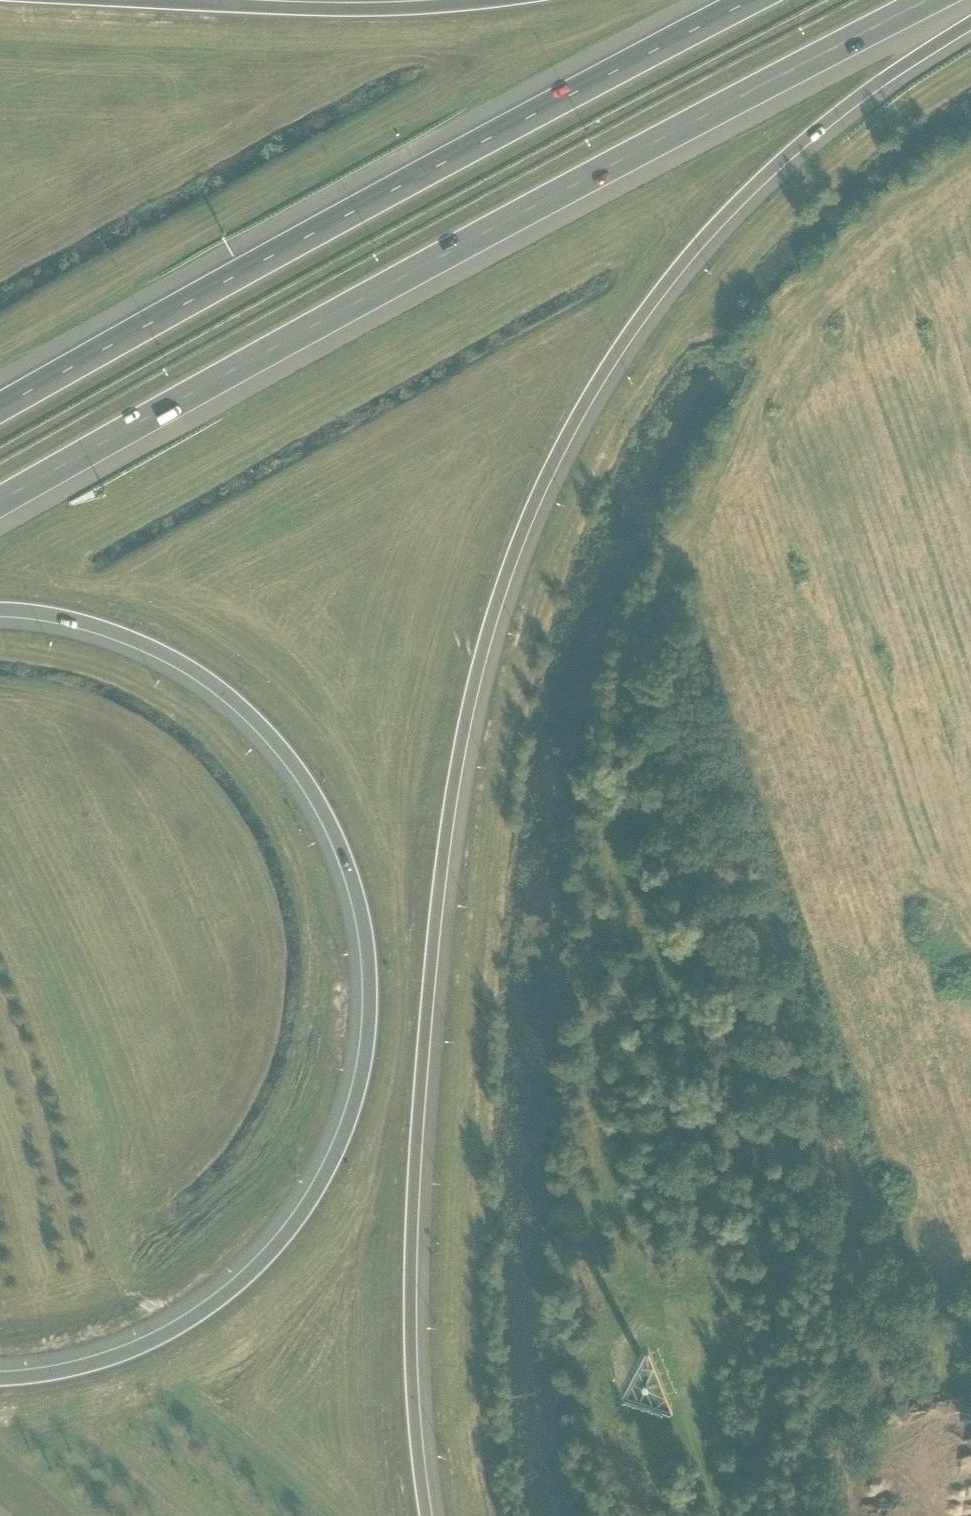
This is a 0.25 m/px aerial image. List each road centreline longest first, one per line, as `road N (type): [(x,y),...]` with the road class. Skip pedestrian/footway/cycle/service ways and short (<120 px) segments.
road 1 (motorway): [(429,1515),(417,1429),(414,1167),(448,820),(508,567),(583,406),(698,245),(841,111),(970,22)]
road 2 (motorway): [(0,612),(72,621),(164,654),(275,740),(346,858),(372,995),(369,1045),(342,1145),(286,1241),(172,1335),(82,1371),(0,1381)]
road 3 (motorway): [(0,502),(925,0)]
road 4 (motorway): [(755,0),(0,412)]
road 5 (track): [(722,1515),(665,1374)]
road 6 (track): [(857,1515),(864,1376)]

